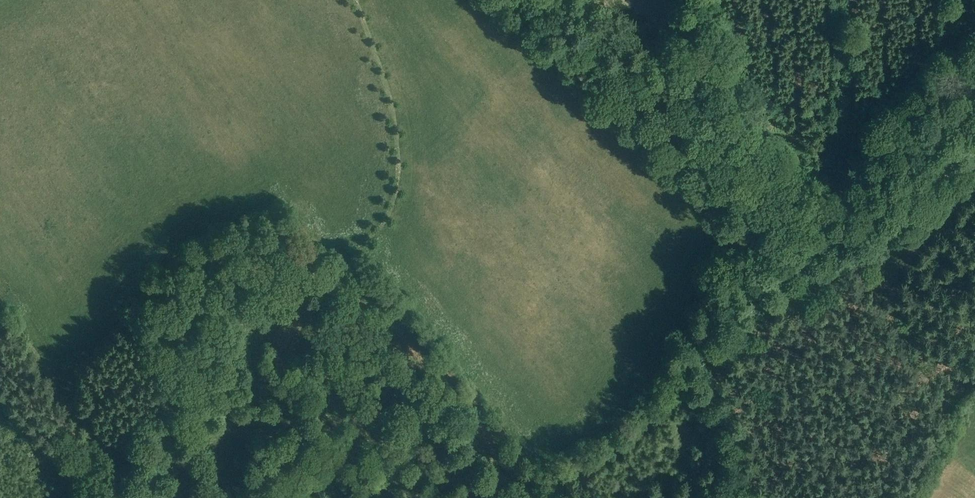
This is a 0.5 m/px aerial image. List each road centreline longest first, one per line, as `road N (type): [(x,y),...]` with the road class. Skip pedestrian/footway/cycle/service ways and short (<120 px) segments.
road 1 (track): [(335,438),(267,340),(320,291),(335,263),(373,235),(395,201),(391,106),(355,0)]
road 2 (track): [(499,0),(727,221),(754,234),(825,242)]
road 3 (track): [(709,497),(730,448),(696,393),(691,363),(723,319),(825,242)]
road 4 (track): [(825,242),(840,96),(839,0)]
road 5 (track): [(825,242),(860,225),(974,98)]
road 6 (track): [(250,497),(335,438),(388,497)]

